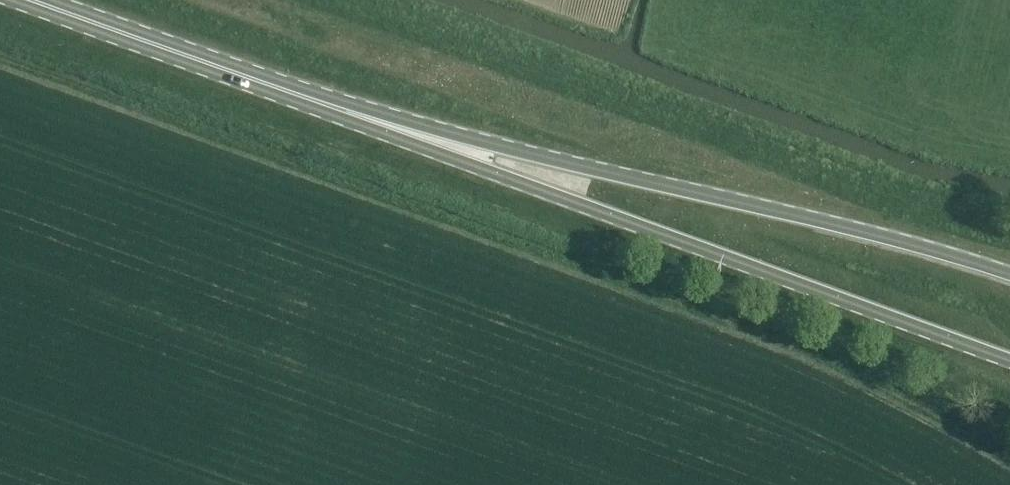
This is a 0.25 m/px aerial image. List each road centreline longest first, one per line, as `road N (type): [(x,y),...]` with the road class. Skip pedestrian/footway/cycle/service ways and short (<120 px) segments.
road 1 (primary): [(387,123),(679,242),(1009,361)]
road 2 (primary): [(1009,277),(683,189),(387,123)]
road 3 (primary): [(387,123),(36,0)]

